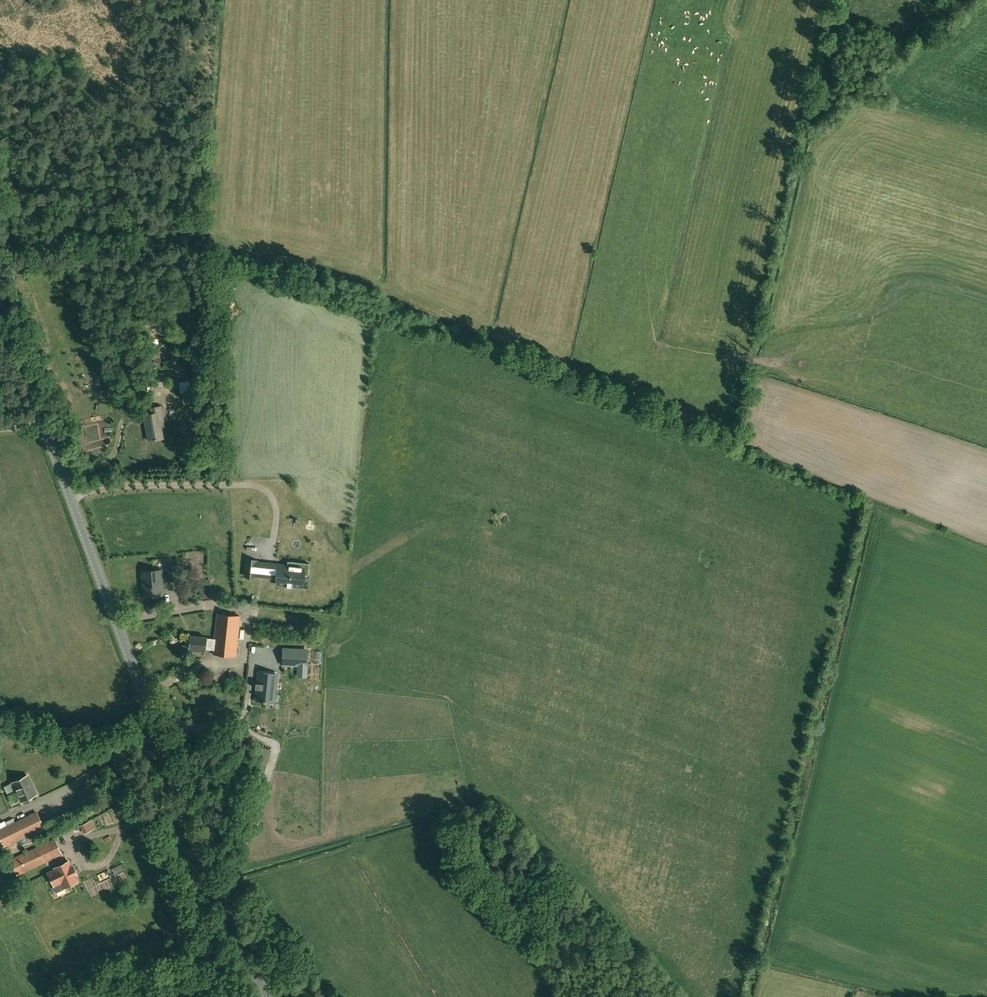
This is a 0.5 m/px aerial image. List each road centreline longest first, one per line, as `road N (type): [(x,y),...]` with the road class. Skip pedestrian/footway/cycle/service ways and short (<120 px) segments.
road 1 (tertiary): [(266,996),(224,914),(0,310)]

